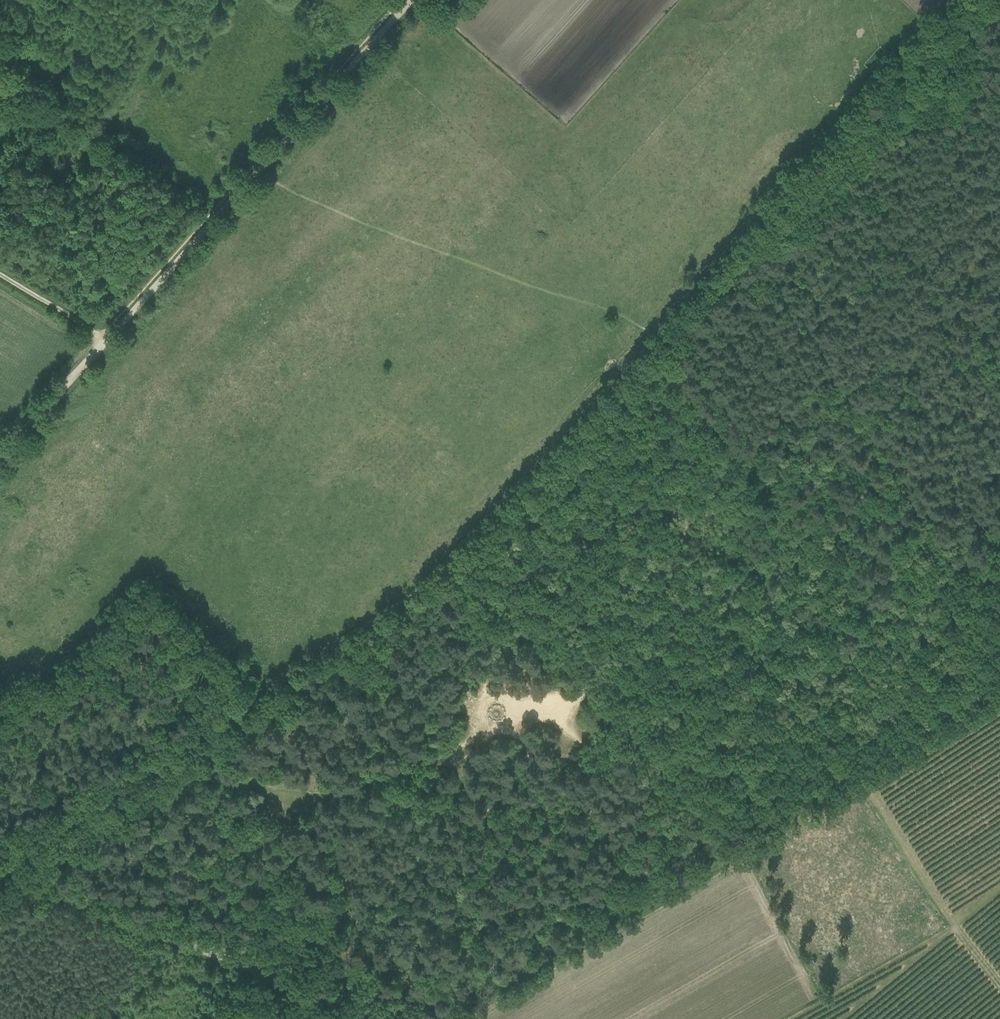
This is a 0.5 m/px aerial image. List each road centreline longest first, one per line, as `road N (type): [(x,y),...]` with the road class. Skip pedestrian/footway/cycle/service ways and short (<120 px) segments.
road 1 (track): [(954,0),(652,336)]
road 2 (unclassified): [(377,1018),(0,874)]
road 3 (track): [(105,341),(263,170)]
road 4 (track): [(263,170),(414,0)]
road 5 (track): [(0,462),(105,341)]
road 6 (track): [(105,341),(0,277)]

